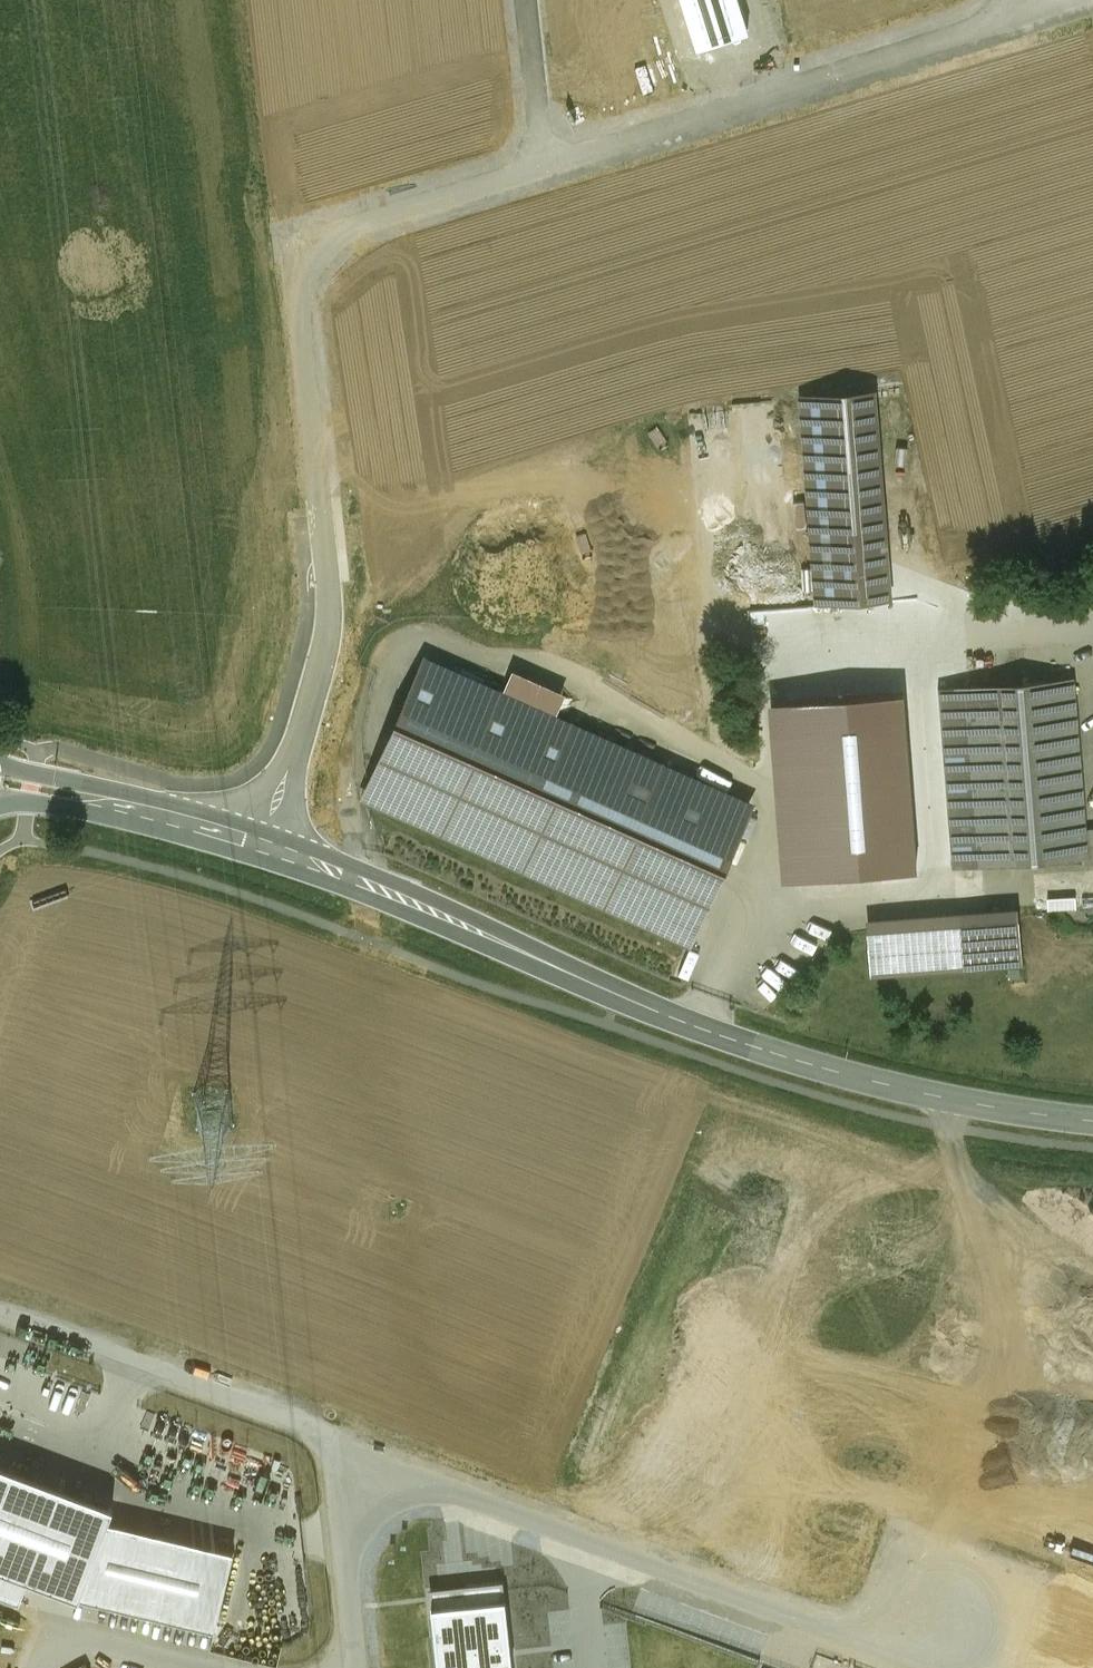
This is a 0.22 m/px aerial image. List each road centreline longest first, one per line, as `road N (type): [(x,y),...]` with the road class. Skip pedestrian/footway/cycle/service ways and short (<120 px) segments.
road 1 (tertiary): [(0,783),(144,809),(272,846),(763,1050),(935,1097),(1092,1122)]
road 2 (residential): [(331,1438),(859,1638),(961,1627)]
road 3 (residential): [(331,1438),(0,1312)]
road 4 (residential): [(331,1438),(357,1667)]
road 5 (residential): [(46,1667),(57,1640),(176,1667)]

